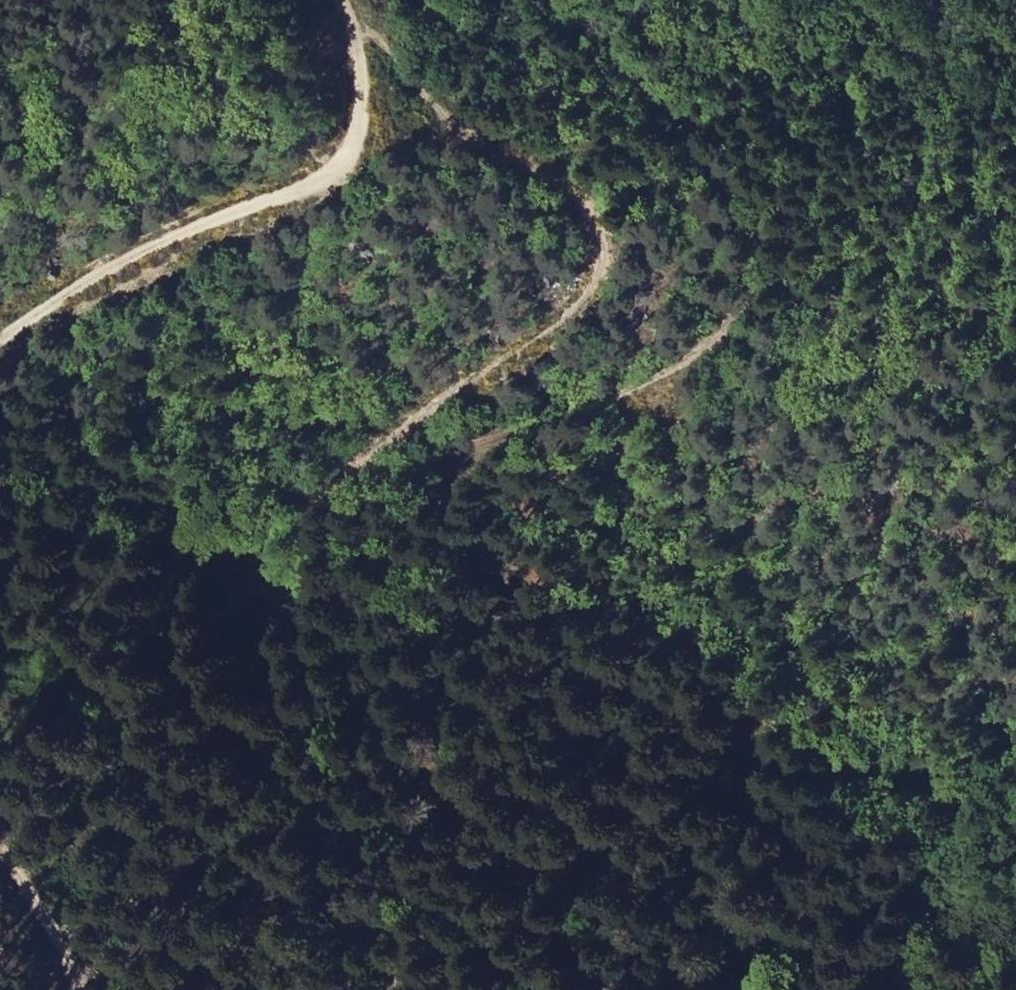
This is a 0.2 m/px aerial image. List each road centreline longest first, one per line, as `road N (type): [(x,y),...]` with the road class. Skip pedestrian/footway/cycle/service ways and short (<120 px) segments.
road 1 (track): [(327,0),(344,86),(315,161),(59,308),(0,367)]
road 2 (track): [(0,874),(91,989)]

